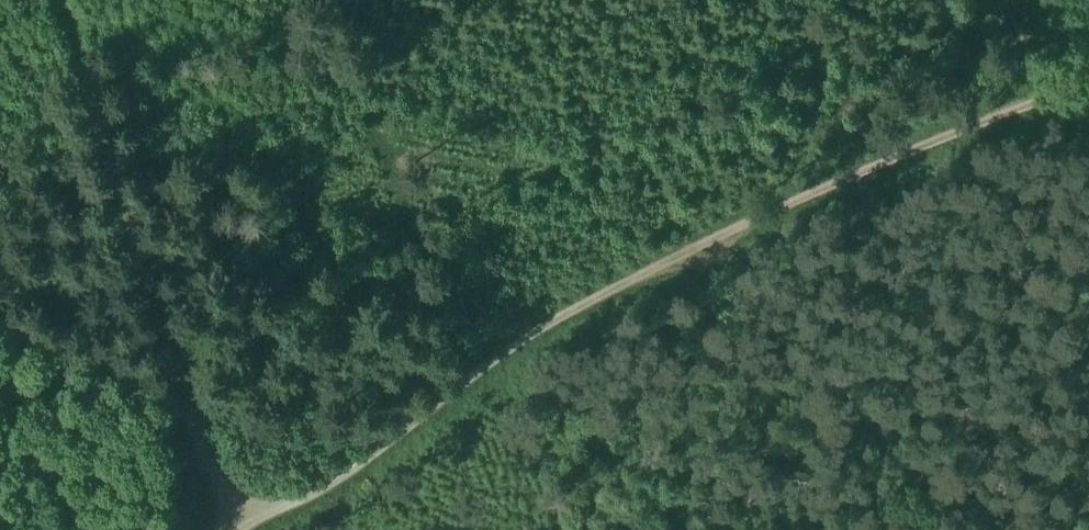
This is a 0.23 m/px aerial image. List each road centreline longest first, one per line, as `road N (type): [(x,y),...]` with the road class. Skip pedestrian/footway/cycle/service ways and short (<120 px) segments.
road 1 (track): [(273,529),(323,502),(455,372),(578,294),(1042,81),(1088,68)]
road 2 (track): [(71,0),(171,357),(209,441),(233,529)]
road 3 (track): [(0,320),(187,388)]

